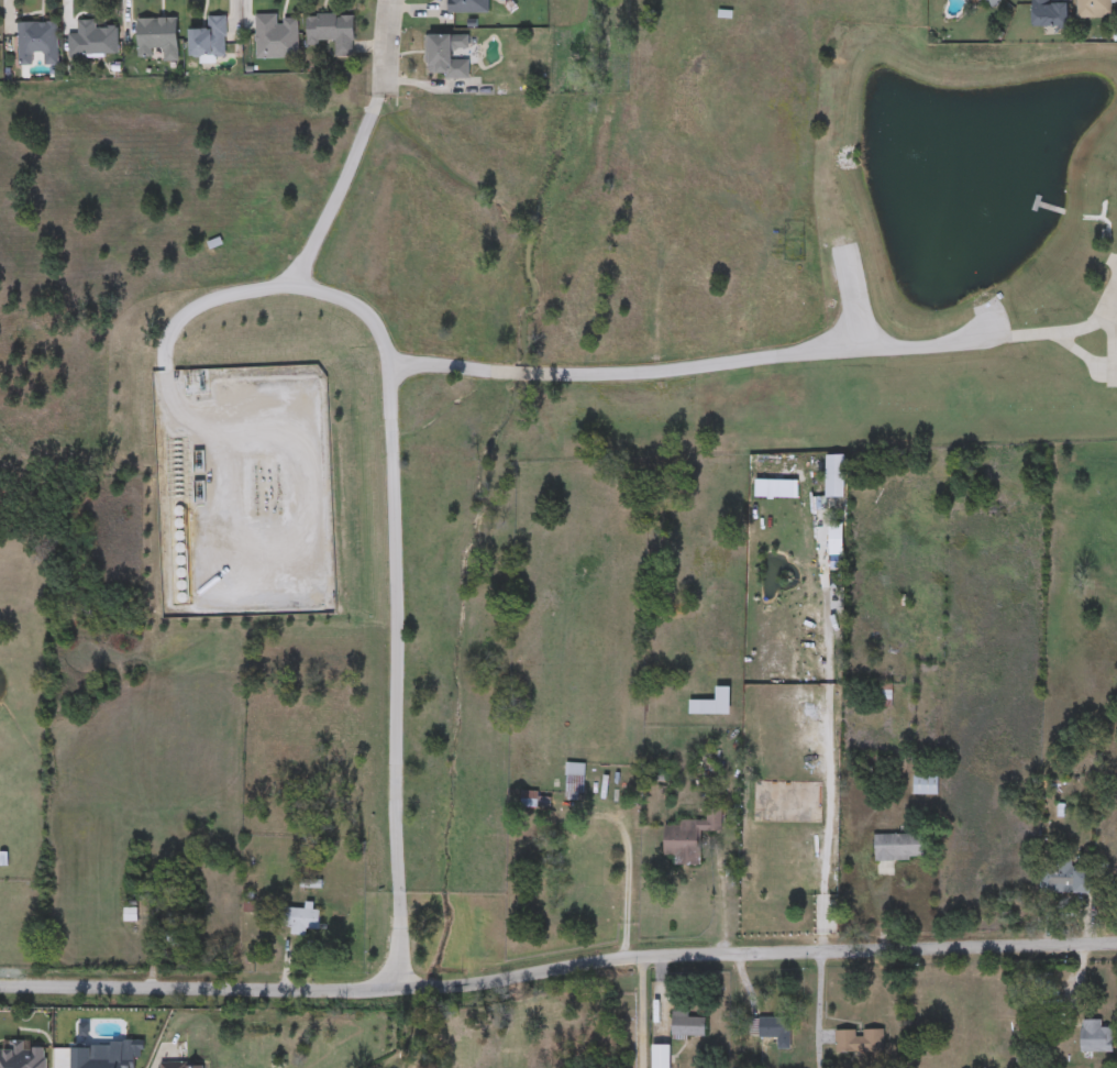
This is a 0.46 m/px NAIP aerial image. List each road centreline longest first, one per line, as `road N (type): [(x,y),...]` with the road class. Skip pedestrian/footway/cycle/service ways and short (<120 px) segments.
road 1 (residential): [(0,986),(390,987),(617,957),(1116,944)]

